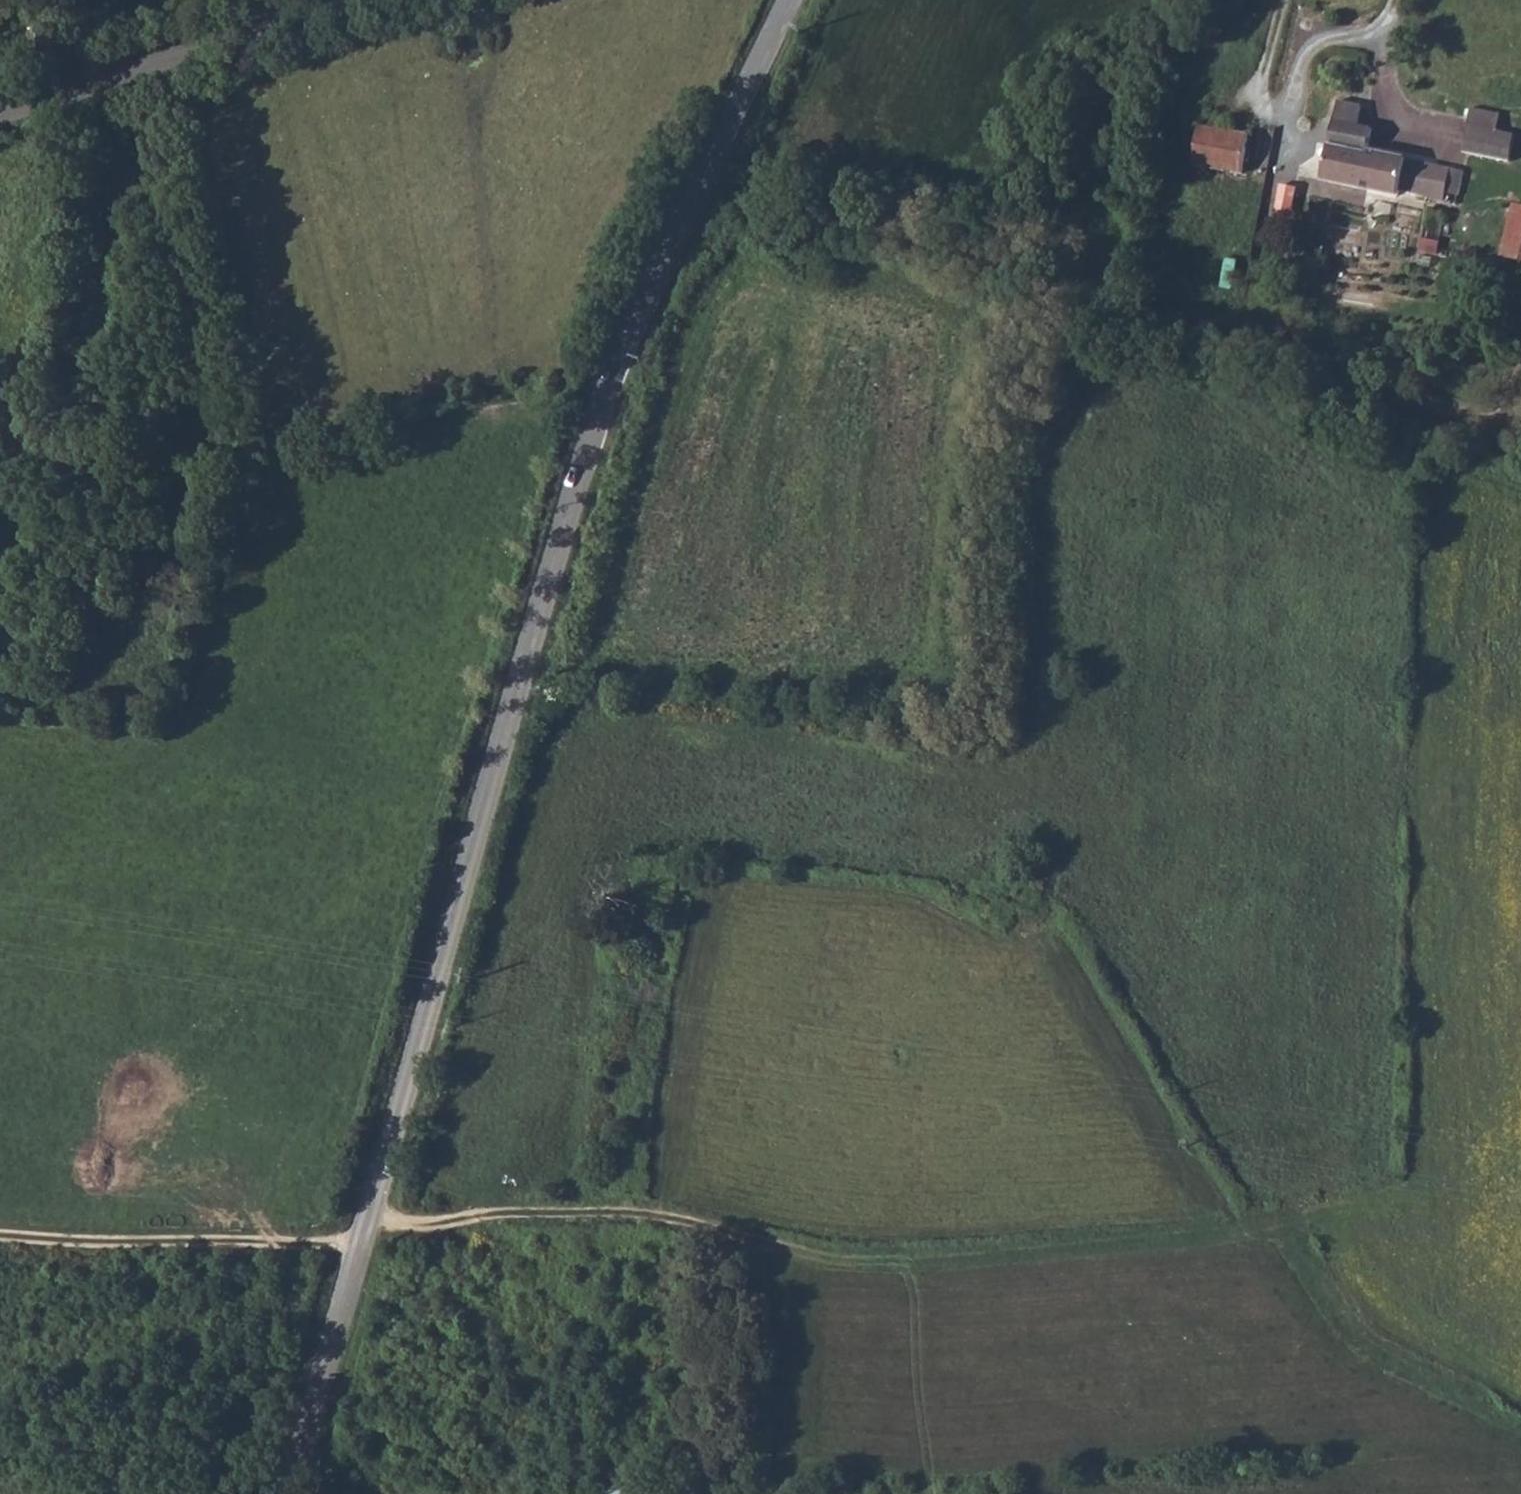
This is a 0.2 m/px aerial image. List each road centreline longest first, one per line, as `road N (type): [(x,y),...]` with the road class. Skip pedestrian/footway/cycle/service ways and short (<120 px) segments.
road 1 (tertiary): [(296,1493),(603,397),(791,0)]
road 2 (track): [(374,1207),(412,1225),(558,1216),(686,1221),(822,1265),(1264,1238),(1296,1256),(1367,1345),(1402,1358)]
road 3 (unclassified): [(0,127),(352,0)]
road 4 (track): [(359,1253),(0,1240)]
road 5 (track): [(703,182),(1043,289)]
road 6 (residential): [(1393,0),(1363,40),(1313,50),(1295,87),(1283,165)]

